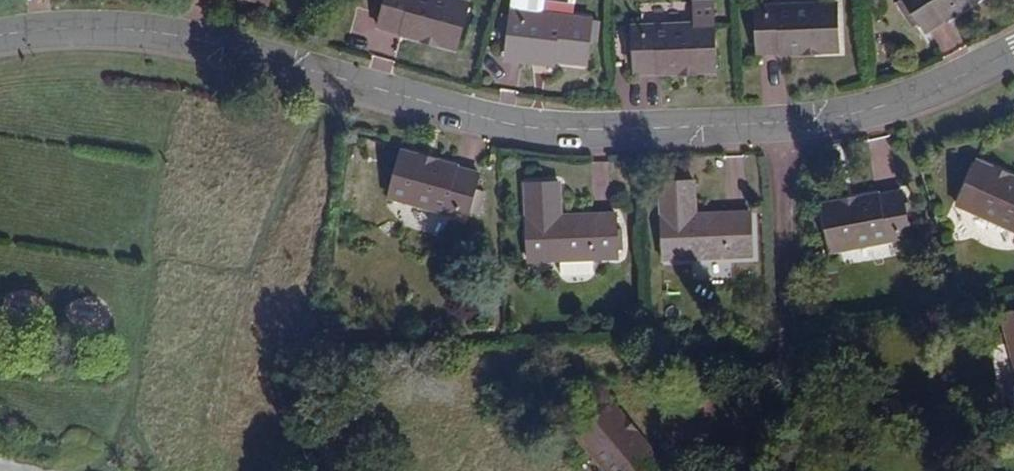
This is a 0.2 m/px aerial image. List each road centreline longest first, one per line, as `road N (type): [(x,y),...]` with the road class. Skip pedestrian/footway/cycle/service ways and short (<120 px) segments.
road 1 (residential): [(1013,56),(914,98),(831,120),(534,128),(145,31),(0,34)]

